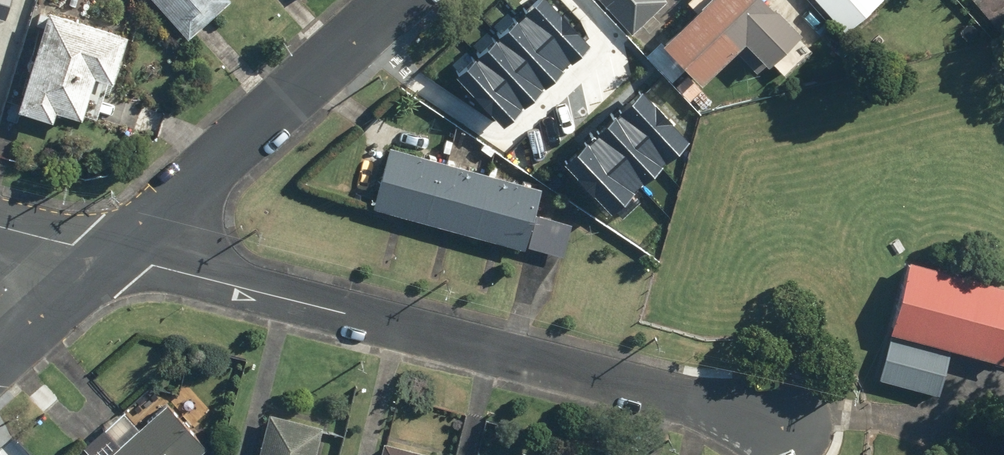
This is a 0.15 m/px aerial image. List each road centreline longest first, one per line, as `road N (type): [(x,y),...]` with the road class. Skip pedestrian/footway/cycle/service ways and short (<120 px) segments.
road 1 (residential): [(787,425),(116,256)]
road 2 (residential): [(400,0),(116,256)]
road 3 (residential): [(116,256),(0,359)]

